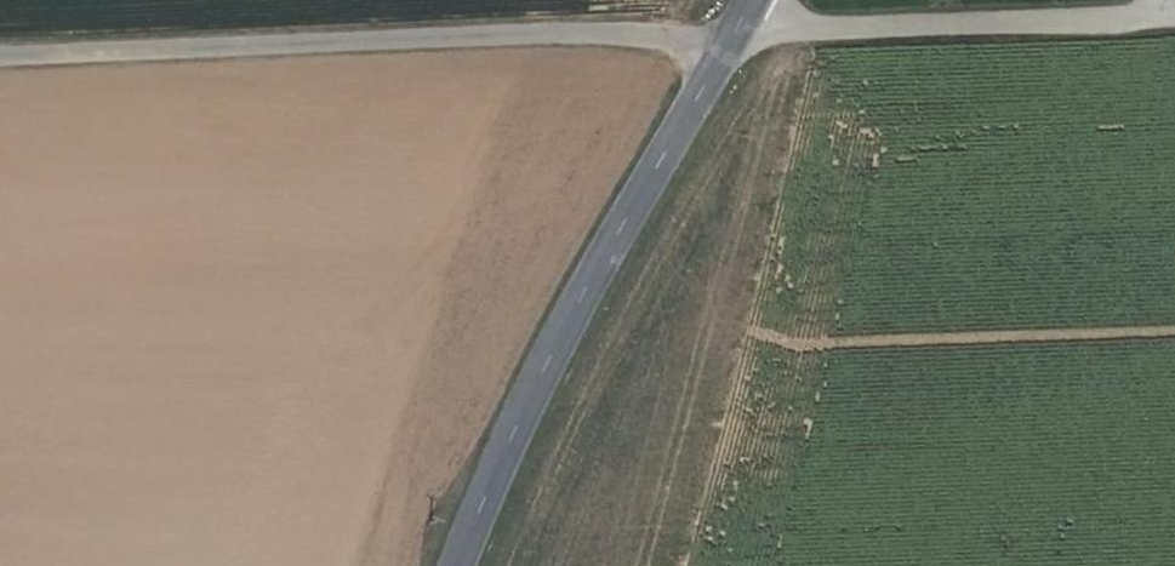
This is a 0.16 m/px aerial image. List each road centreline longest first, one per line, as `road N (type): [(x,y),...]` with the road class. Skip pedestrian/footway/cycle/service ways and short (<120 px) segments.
road 1 (track): [(0,60),(1174,15)]
road 2 (tertiary): [(453,565),(586,290),(758,0)]

